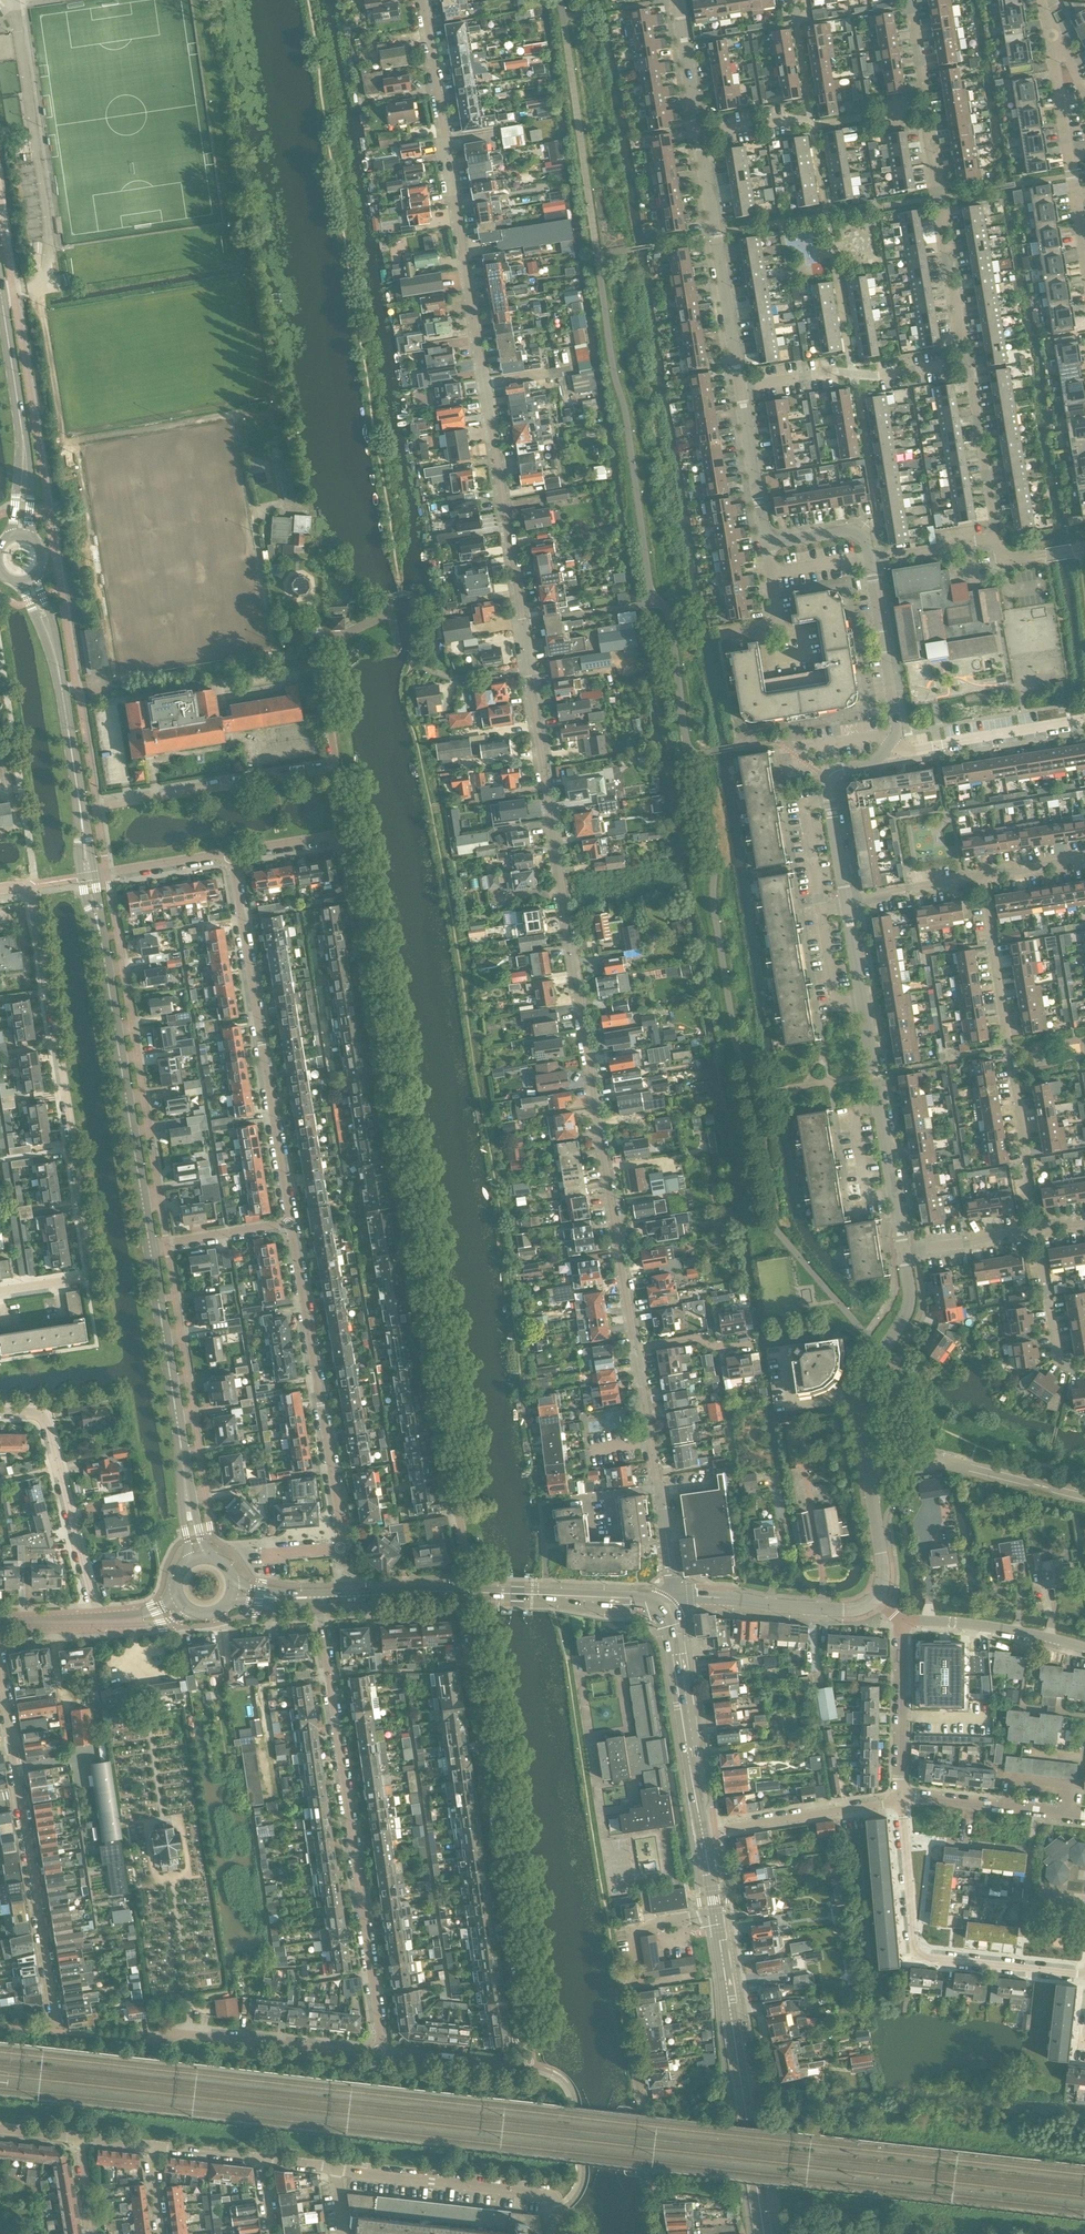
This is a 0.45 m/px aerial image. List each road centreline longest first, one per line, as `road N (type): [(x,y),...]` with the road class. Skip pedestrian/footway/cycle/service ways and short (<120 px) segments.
road 1 (residential): [(636,1350),(423,0)]
road 2 (residential): [(343,835),(410,1207),(466,1592)]
road 3 (residential): [(382,2056),(515,2070),(530,2062),(466,1592)]
road 4 (residential): [(0,890),(34,885),(94,1270),(86,1278),(0,1292)]
road 5 (residential): [(319,1597),(382,2056)]
road 6 (residential): [(349,1596),(288,1223)]
road 7 (residential): [(288,1223),(230,855)]
road 8 (residential): [(58,2031),(0,1663)]
road 9 (secondary): [(150,1244),(89,877)]
road 10 (residential): [(1035,1232),(983,878)]
road 11 (secondary): [(765,2233),(715,1914)]
road 12 (secondary): [(197,1558),(150,1244)]
road 13 (secondary): [(89,877),(54,647),(29,580)]
road 14 (residential): [(664,1610),(671,1567),(636,1350)]
road 15 (residential): [(95,1621),(44,1413),(0,1412)]
road 16 (residential): [(745,386),(700,133)]
road 17 (residential): [(966,360),(924,110)]
road 18 (secondary): [(19,535),(24,448),(0,289)]
road 19 (residential): [(336,2169),(543,2193),(558,2210)]
road 20 (residential): [(153,2041),(187,2034),(382,2056)]
road 21 (residential): [(105,802),(332,766)]
road 22 (residential): [(700,133),(796,120),(815,128),(924,110)]
road 23 (secondary): [(702,1831),(664,1610)]
road 24 (residential): [(745,386),(966,360)]
road 25 (residential): [(868,1469),(935,1460),(1084,1497)]
road 26 (residential): [(876,1598),(843,1610),(698,1597),(664,1610)]
road 27 (residential): [(702,1831),(902,1801)]
road 28 (secondary): [(466,1592),(631,1598),(664,1610)]
road 29 (residential): [(1084,721),(909,750),(891,742)]
road 30 (residential): [(891,742),(898,731),(869,559)]
road 31 (residential): [(1084,1650),(997,1628),(901,1621)]
road 32 (residential): [(902,1801),(1084,1816)]
road 33 (residential): [(997,538),(966,360)]
road 34 (residential): [(902,1801),(901,1621)]
road 35 (residential): [(913,1953),(1084,1973)]
road 36 (residential): [(860,1400),(907,1311),(904,1252)]
road 37 (residential): [(769,543),(745,386)]
road 38 (residential): [(1084,1366),(1070,1368),(1058,1357),(1035,1232)]
road 39 (residential): [(913,1953),(902,1801)]
road 40 (residential): [(769,543),(783,630),(722,637)]
road 41 (residential): [(89,877),(230,855)]
road 42 (residential): [(894,1190),(866,1195),(852,1112),(880,1107)]
road 43 (residential): [(150,1244),(288,1223)]
road 44 (residential): [(847,905),(983,878)]
road 45 (residential): [(637,1968),(623,1987),(640,2098)]
road 46 (residential): [(700,133),(676,0)]
road 47 (residential): [(820,909),(803,805),(830,799)]
road 48 (residential): [(904,1252),(1035,1232)]
road 49 (residential): [(1071,163),(1050,33)]
road 50 (residential): [(876,1598),(883,1570),(868,1469)]
road 51 (residential): [(869,559),(997,538)]
road 52 (residential): [(784,1348),(792,1405),(860,1400)]
road 53 (residential): [(869,559),(864,530),(769,543)]
road 54 (residential): [(637,1968),(631,1929),(715,1914)]

